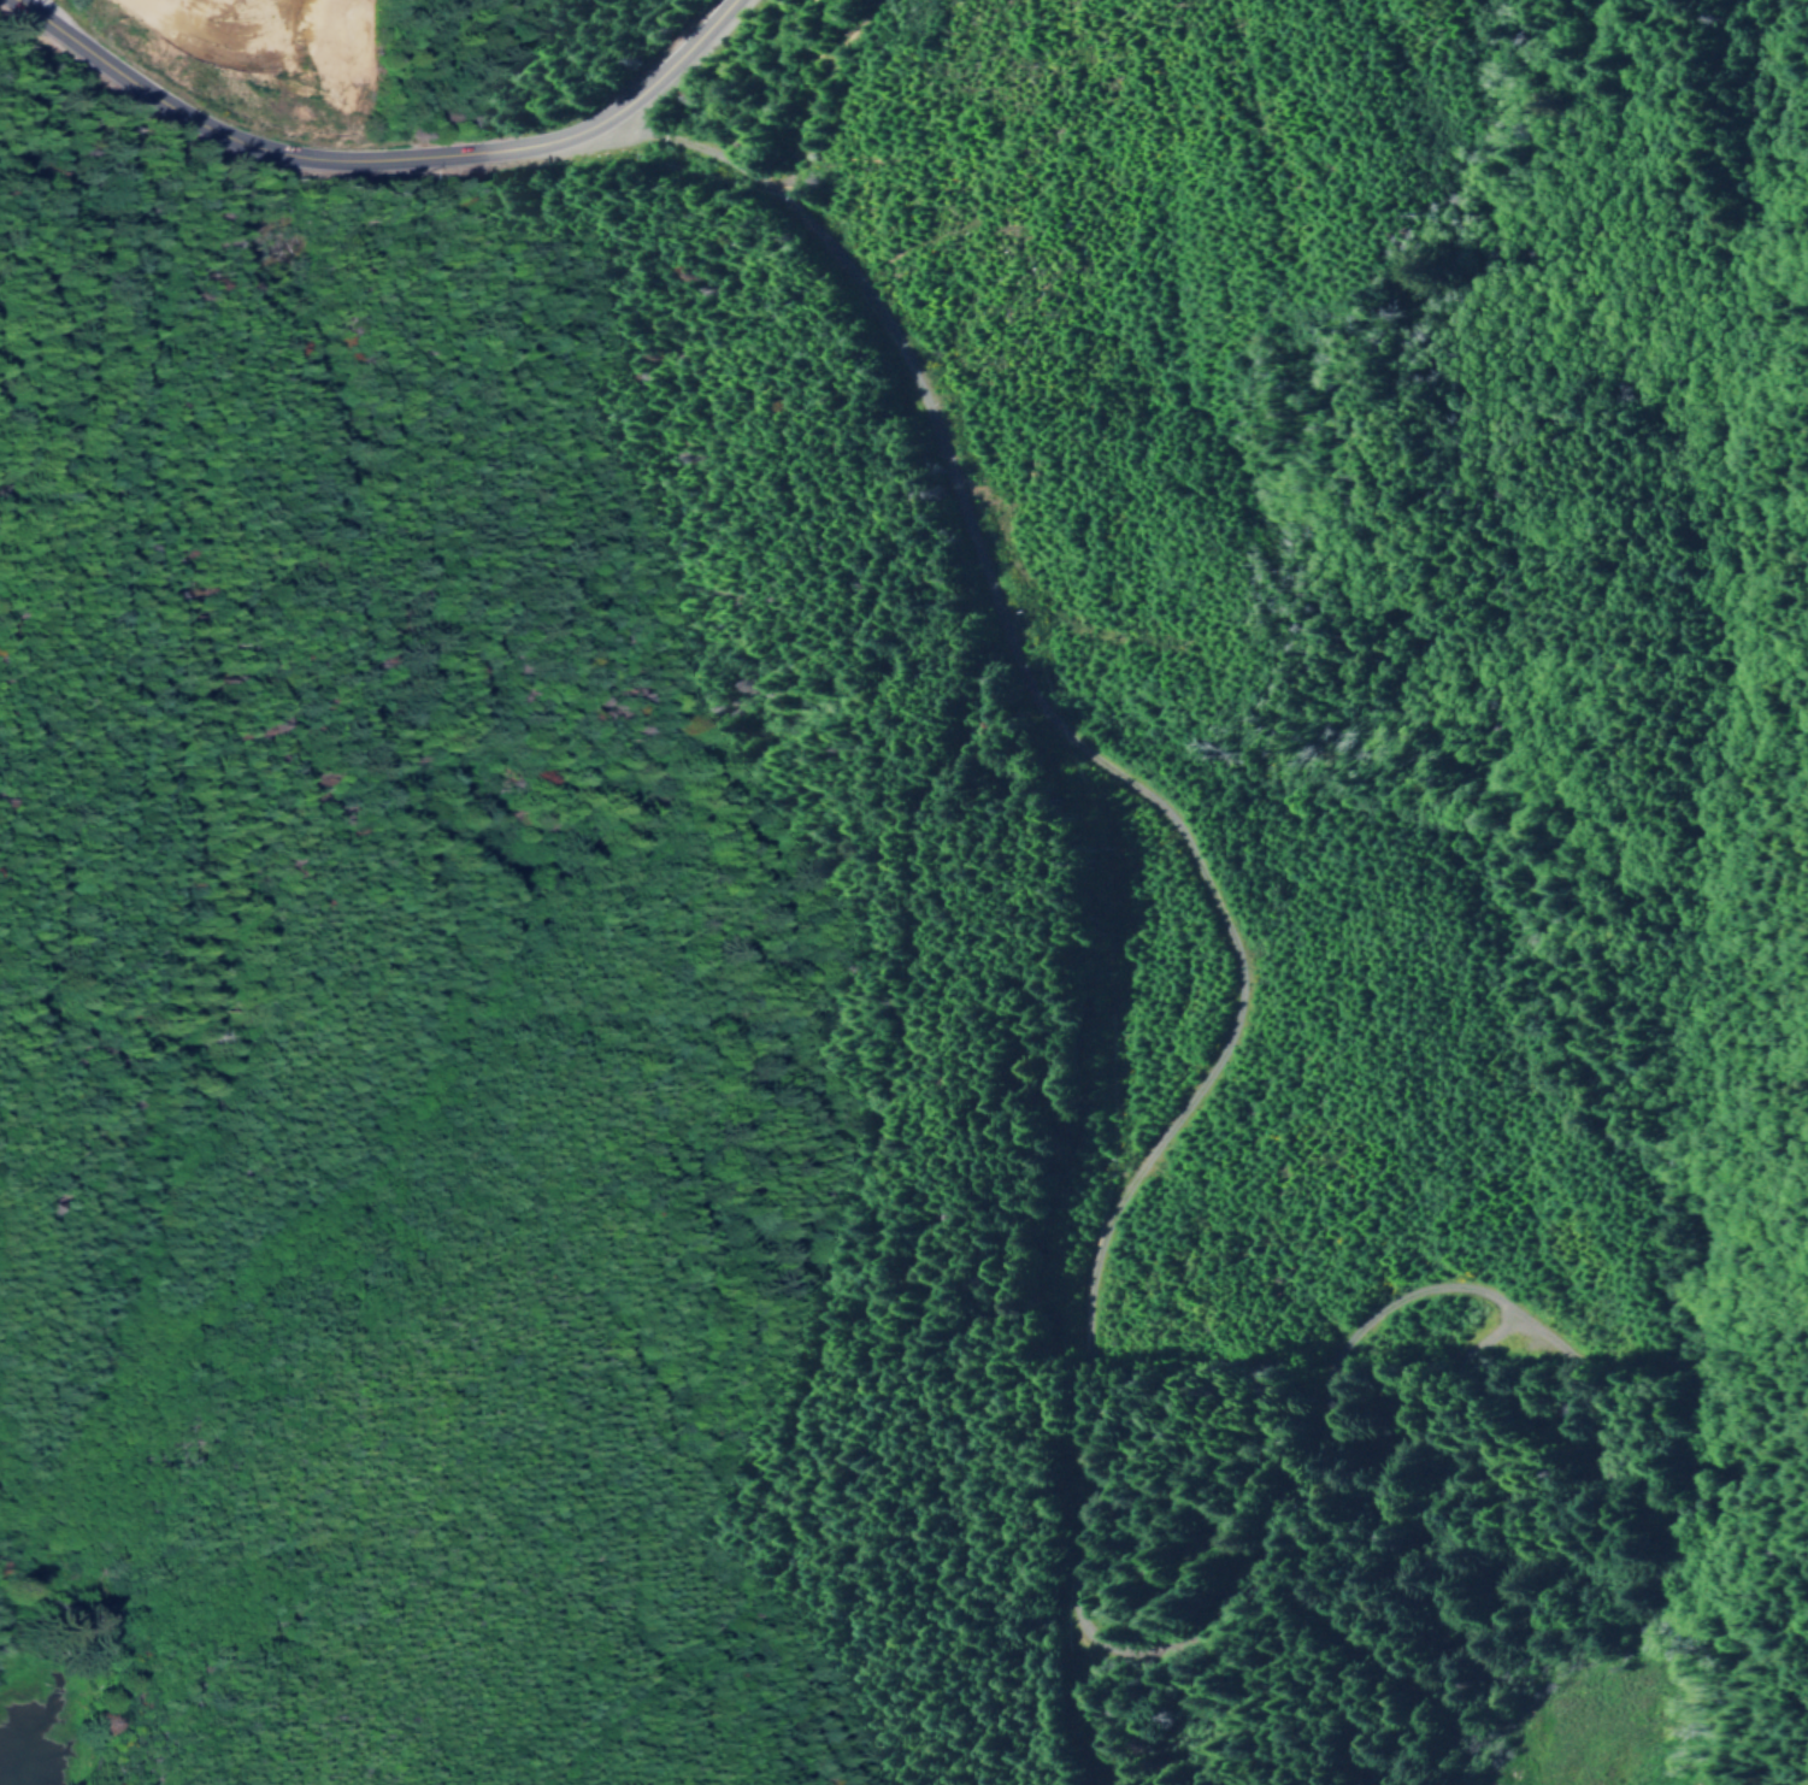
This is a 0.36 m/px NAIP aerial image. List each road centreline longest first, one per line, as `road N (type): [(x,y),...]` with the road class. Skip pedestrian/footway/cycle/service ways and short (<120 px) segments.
road 1 (residential): [(1696,1784),(1714,1478),(1514,1307),(1464,1282),(1430,1283),(1380,1301),(1341,1335),(1117,1638),(1082,1632),(1055,1579),(1055,1451),(1077,1272),(1100,1201),(1238,1011),(1241,971),(1174,815),(1054,718),(993,596),(900,343),(853,270),(729,163),(602,112)]
road 2 (tertiary): [(722,0),(602,112),(555,135),(513,147),(388,158),(269,151),(212,130),(149,99),(12,0)]

